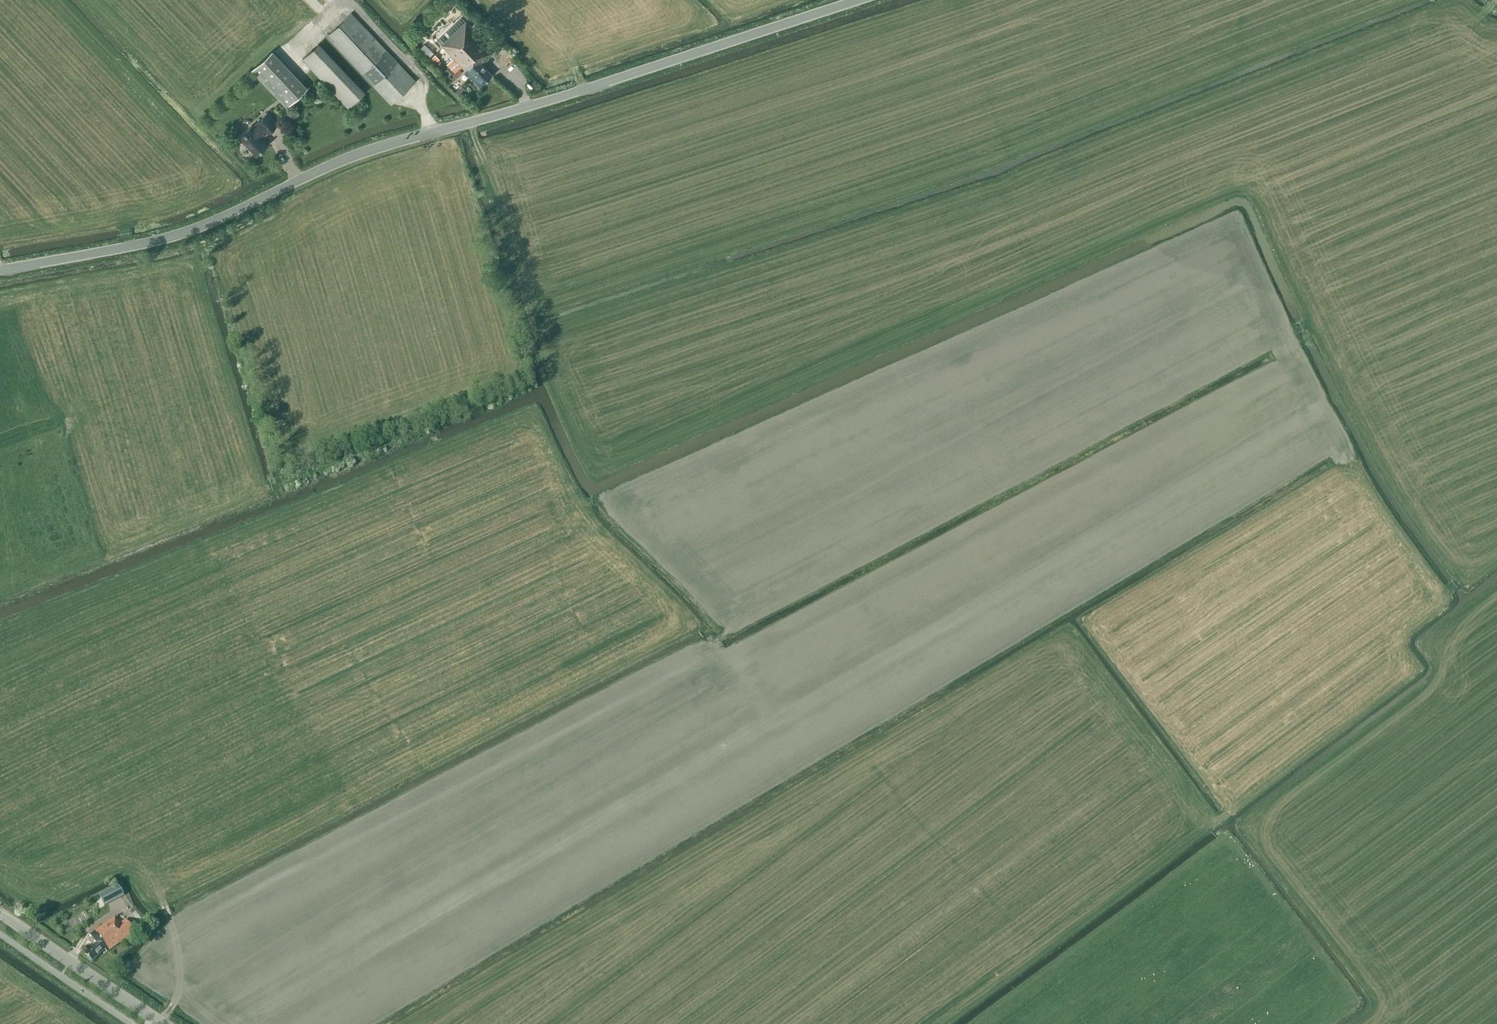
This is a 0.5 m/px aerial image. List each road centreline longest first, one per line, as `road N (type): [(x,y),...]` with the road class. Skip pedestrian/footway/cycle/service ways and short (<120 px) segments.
road 1 (unclassified): [(0,270),(203,228),(370,150),(865,0)]
road 2 (tertiary): [(163,1023),(0,915)]

